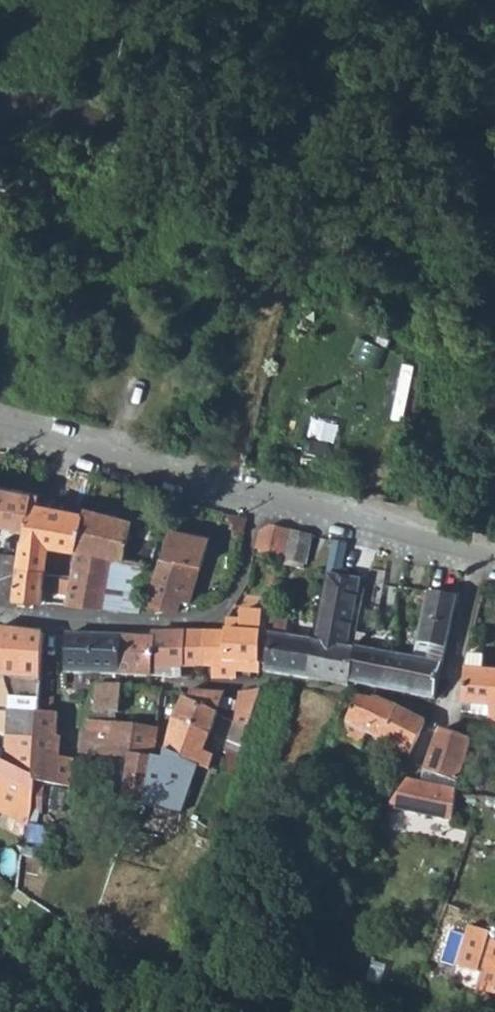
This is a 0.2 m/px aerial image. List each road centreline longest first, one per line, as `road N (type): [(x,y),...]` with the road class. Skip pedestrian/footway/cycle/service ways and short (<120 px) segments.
road 1 (residential): [(0,616),(98,624),(230,615),(252,579),(261,500)]
road 2 (residential): [(261,500),(0,424)]
road 3 (residential): [(487,561),(261,500)]
road 4 (residential): [(447,718),(332,687),(234,685)]
road 5 (residential): [(487,561),(447,718)]
road 6 (residential): [(234,685),(98,679)]

